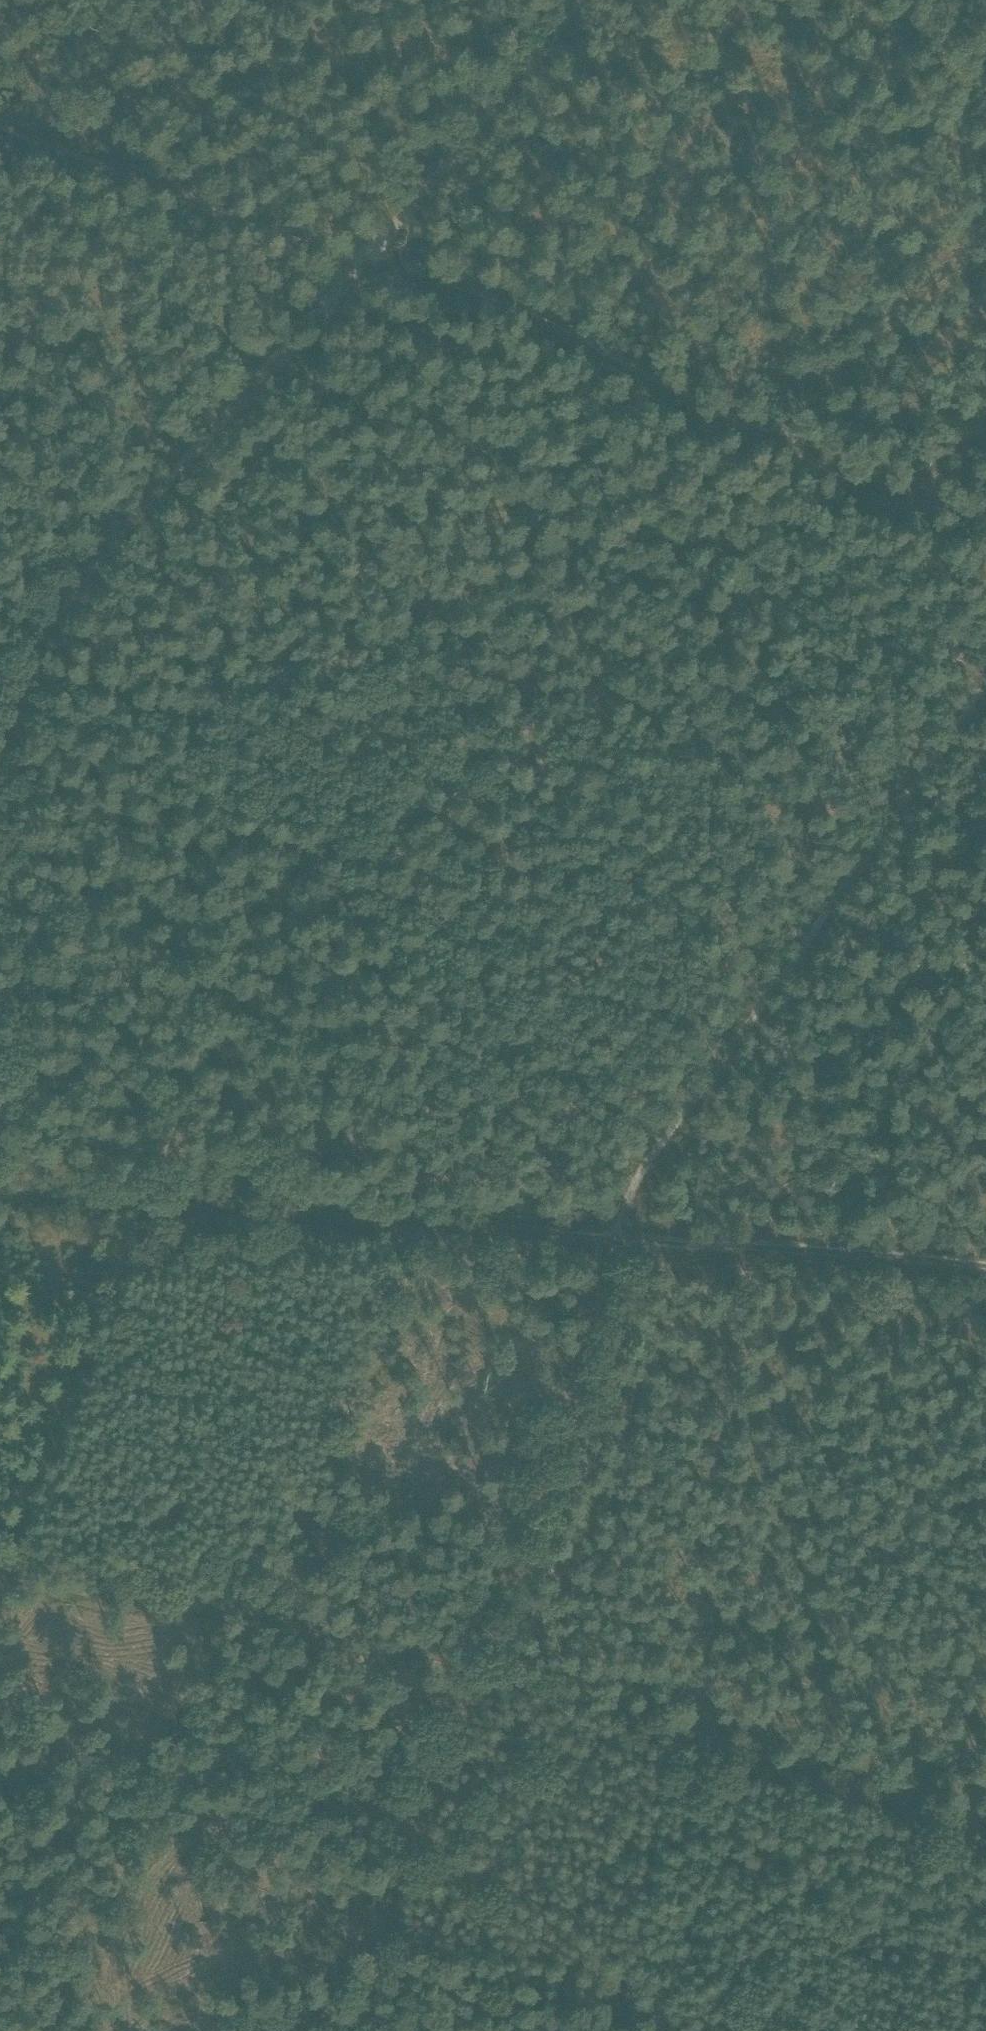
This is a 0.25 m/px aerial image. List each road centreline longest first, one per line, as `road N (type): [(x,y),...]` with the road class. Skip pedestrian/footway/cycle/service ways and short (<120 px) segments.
road 1 (track): [(346,2030),(619,1238)]
road 2 (track): [(619,1238),(654,1156),(985,662)]
road 3 (track): [(350,266),(586,346),(835,472),(985,511)]
road 4 (track): [(0,1184),(619,1238)]
road 5 (track): [(0,745),(52,623),(274,369),(350,266)]
road 6 (track): [(0,122),(350,266)]
road 7 (track): [(619,1238),(985,1269)]
road 8 (track): [(350,266),(518,90),(589,0)]

